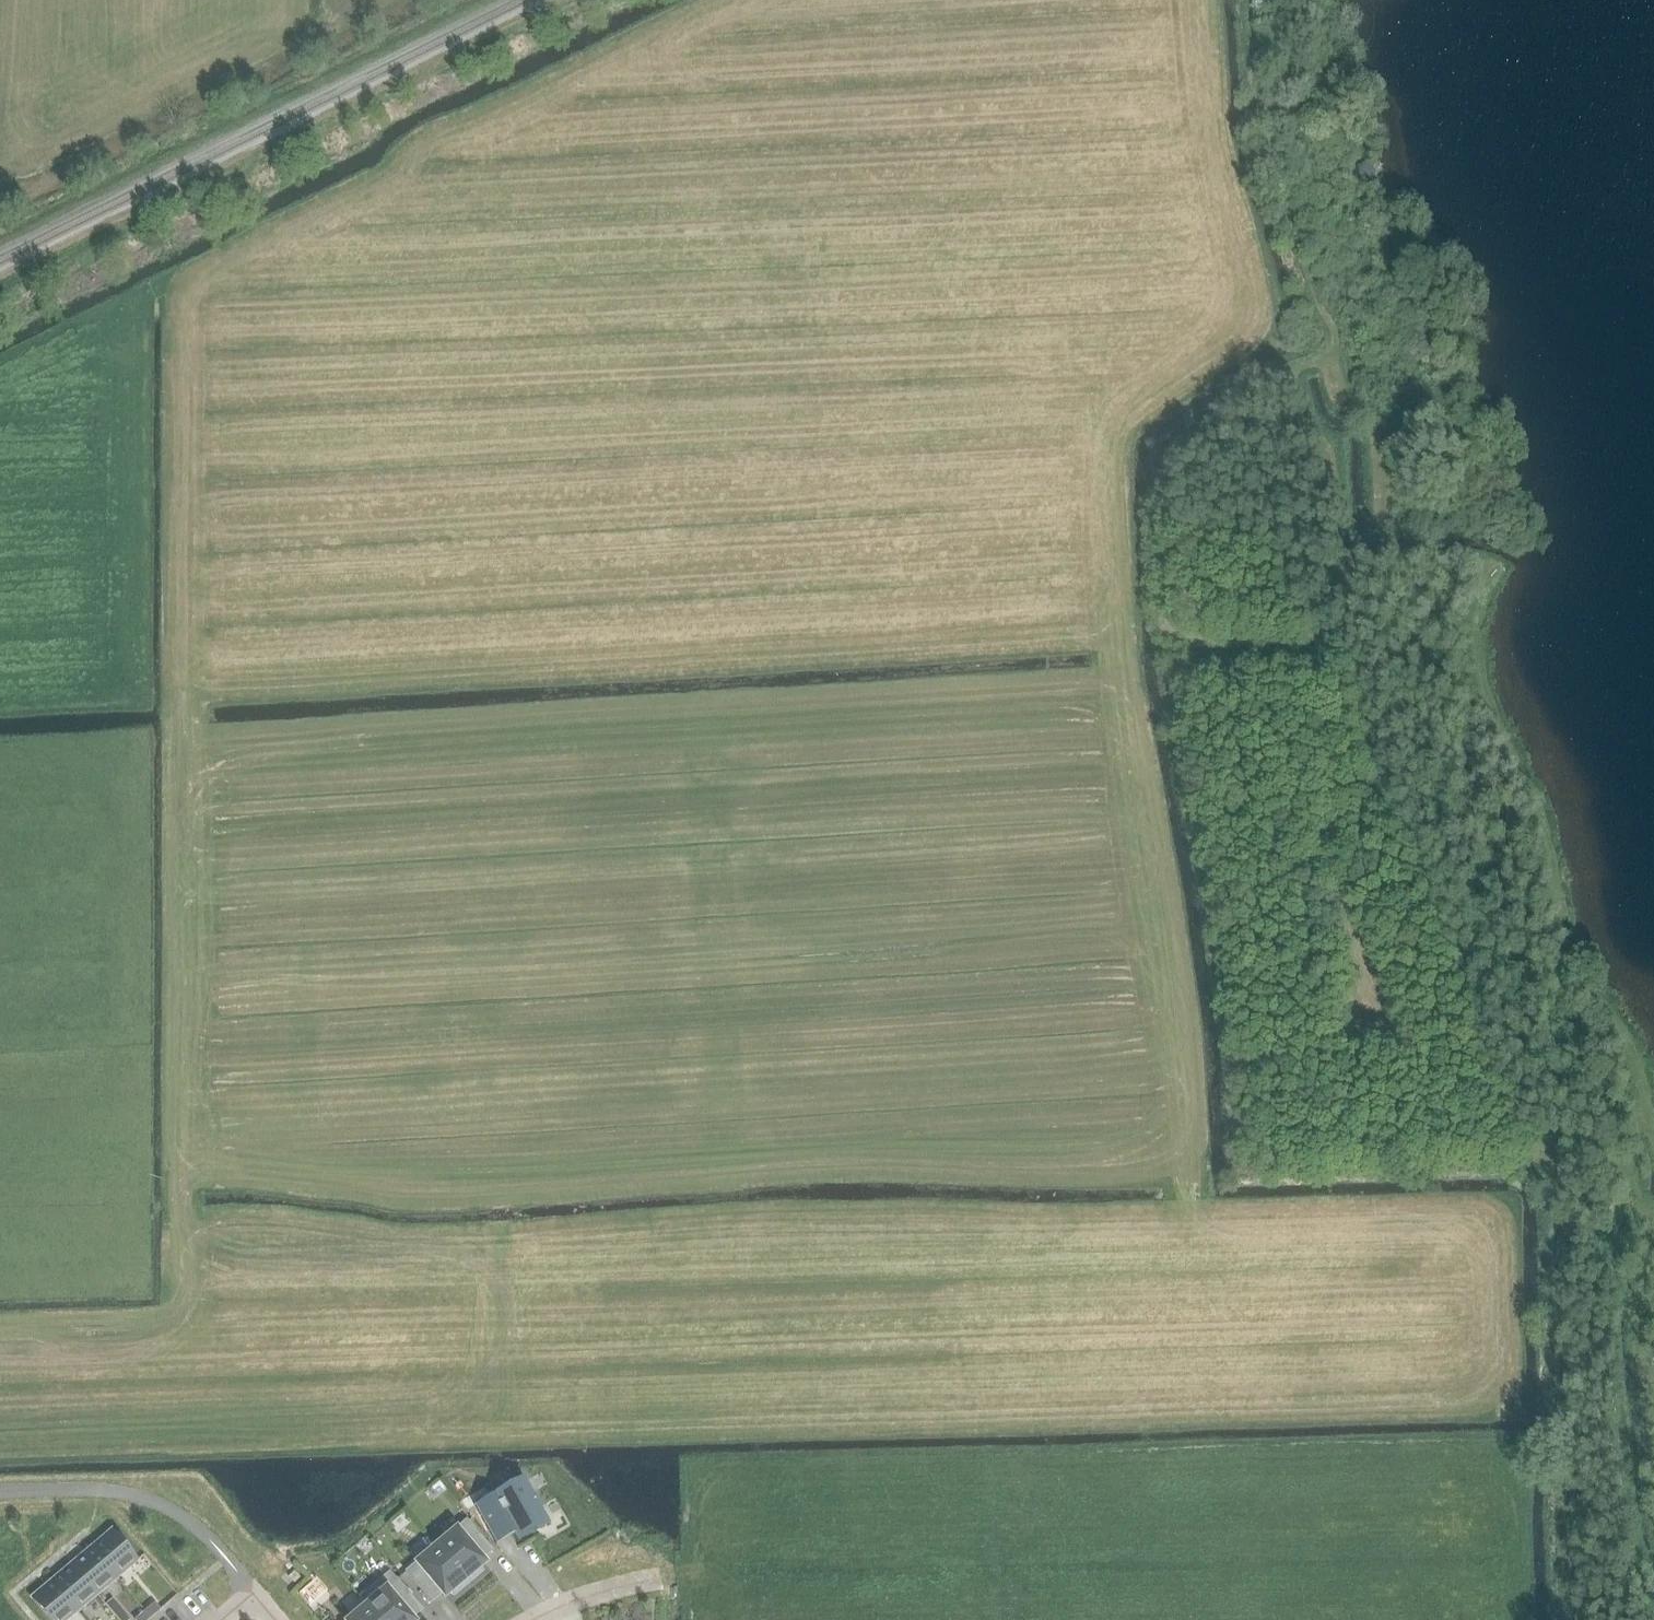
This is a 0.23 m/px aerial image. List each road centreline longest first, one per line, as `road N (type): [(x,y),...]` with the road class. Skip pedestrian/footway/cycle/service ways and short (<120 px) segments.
road 1 (unclassified): [(0,1494),(109,1492),(149,1500),(186,1518),(254,1589)]

